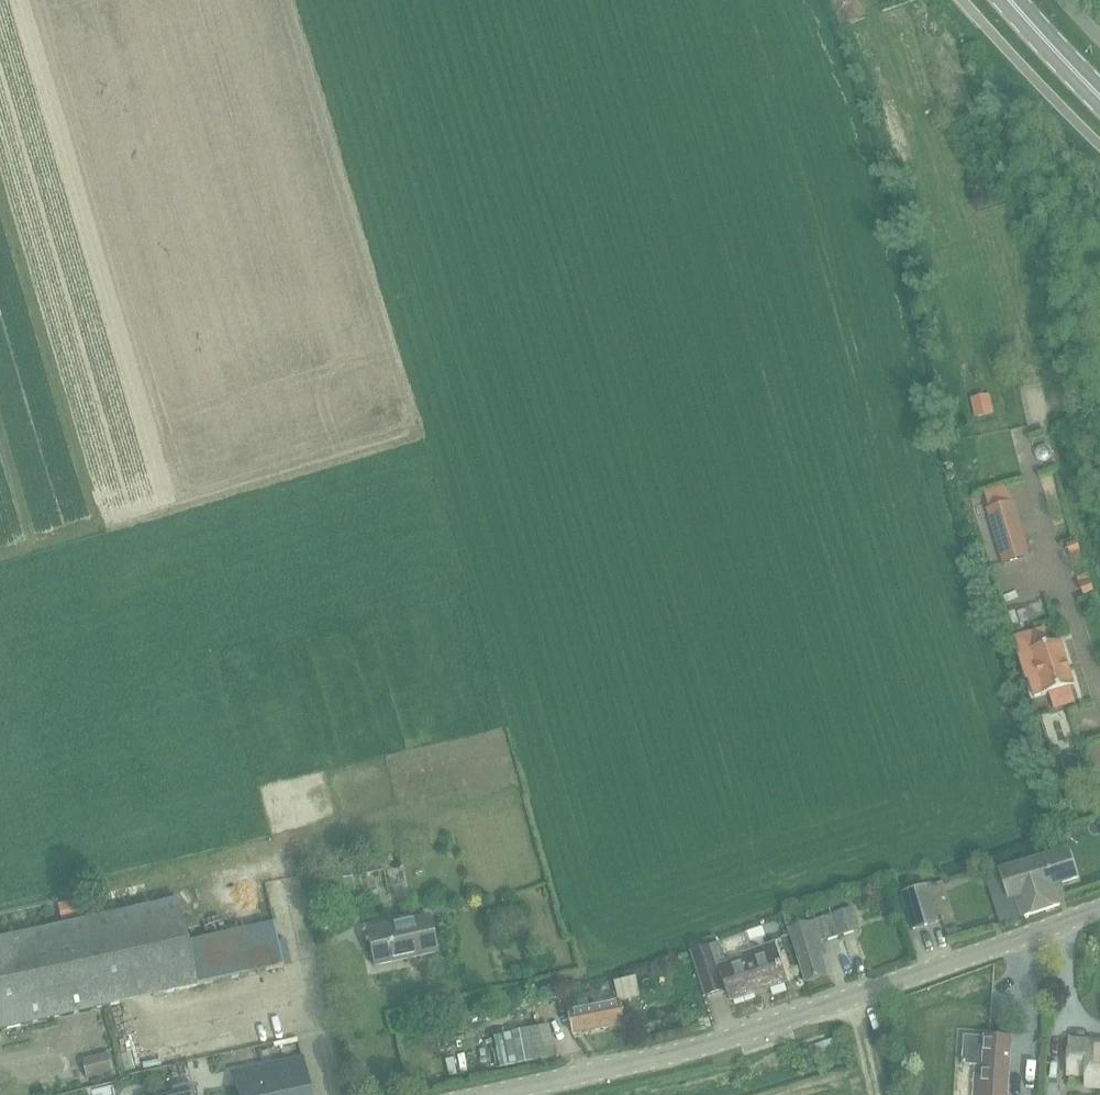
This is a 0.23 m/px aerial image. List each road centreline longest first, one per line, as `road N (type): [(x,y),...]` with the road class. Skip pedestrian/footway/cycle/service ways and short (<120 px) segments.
road 1 (unclassified): [(482,1094),(752,1030),(1099,908)]
road 2 (primary): [(1099,92),(1020,0)]

